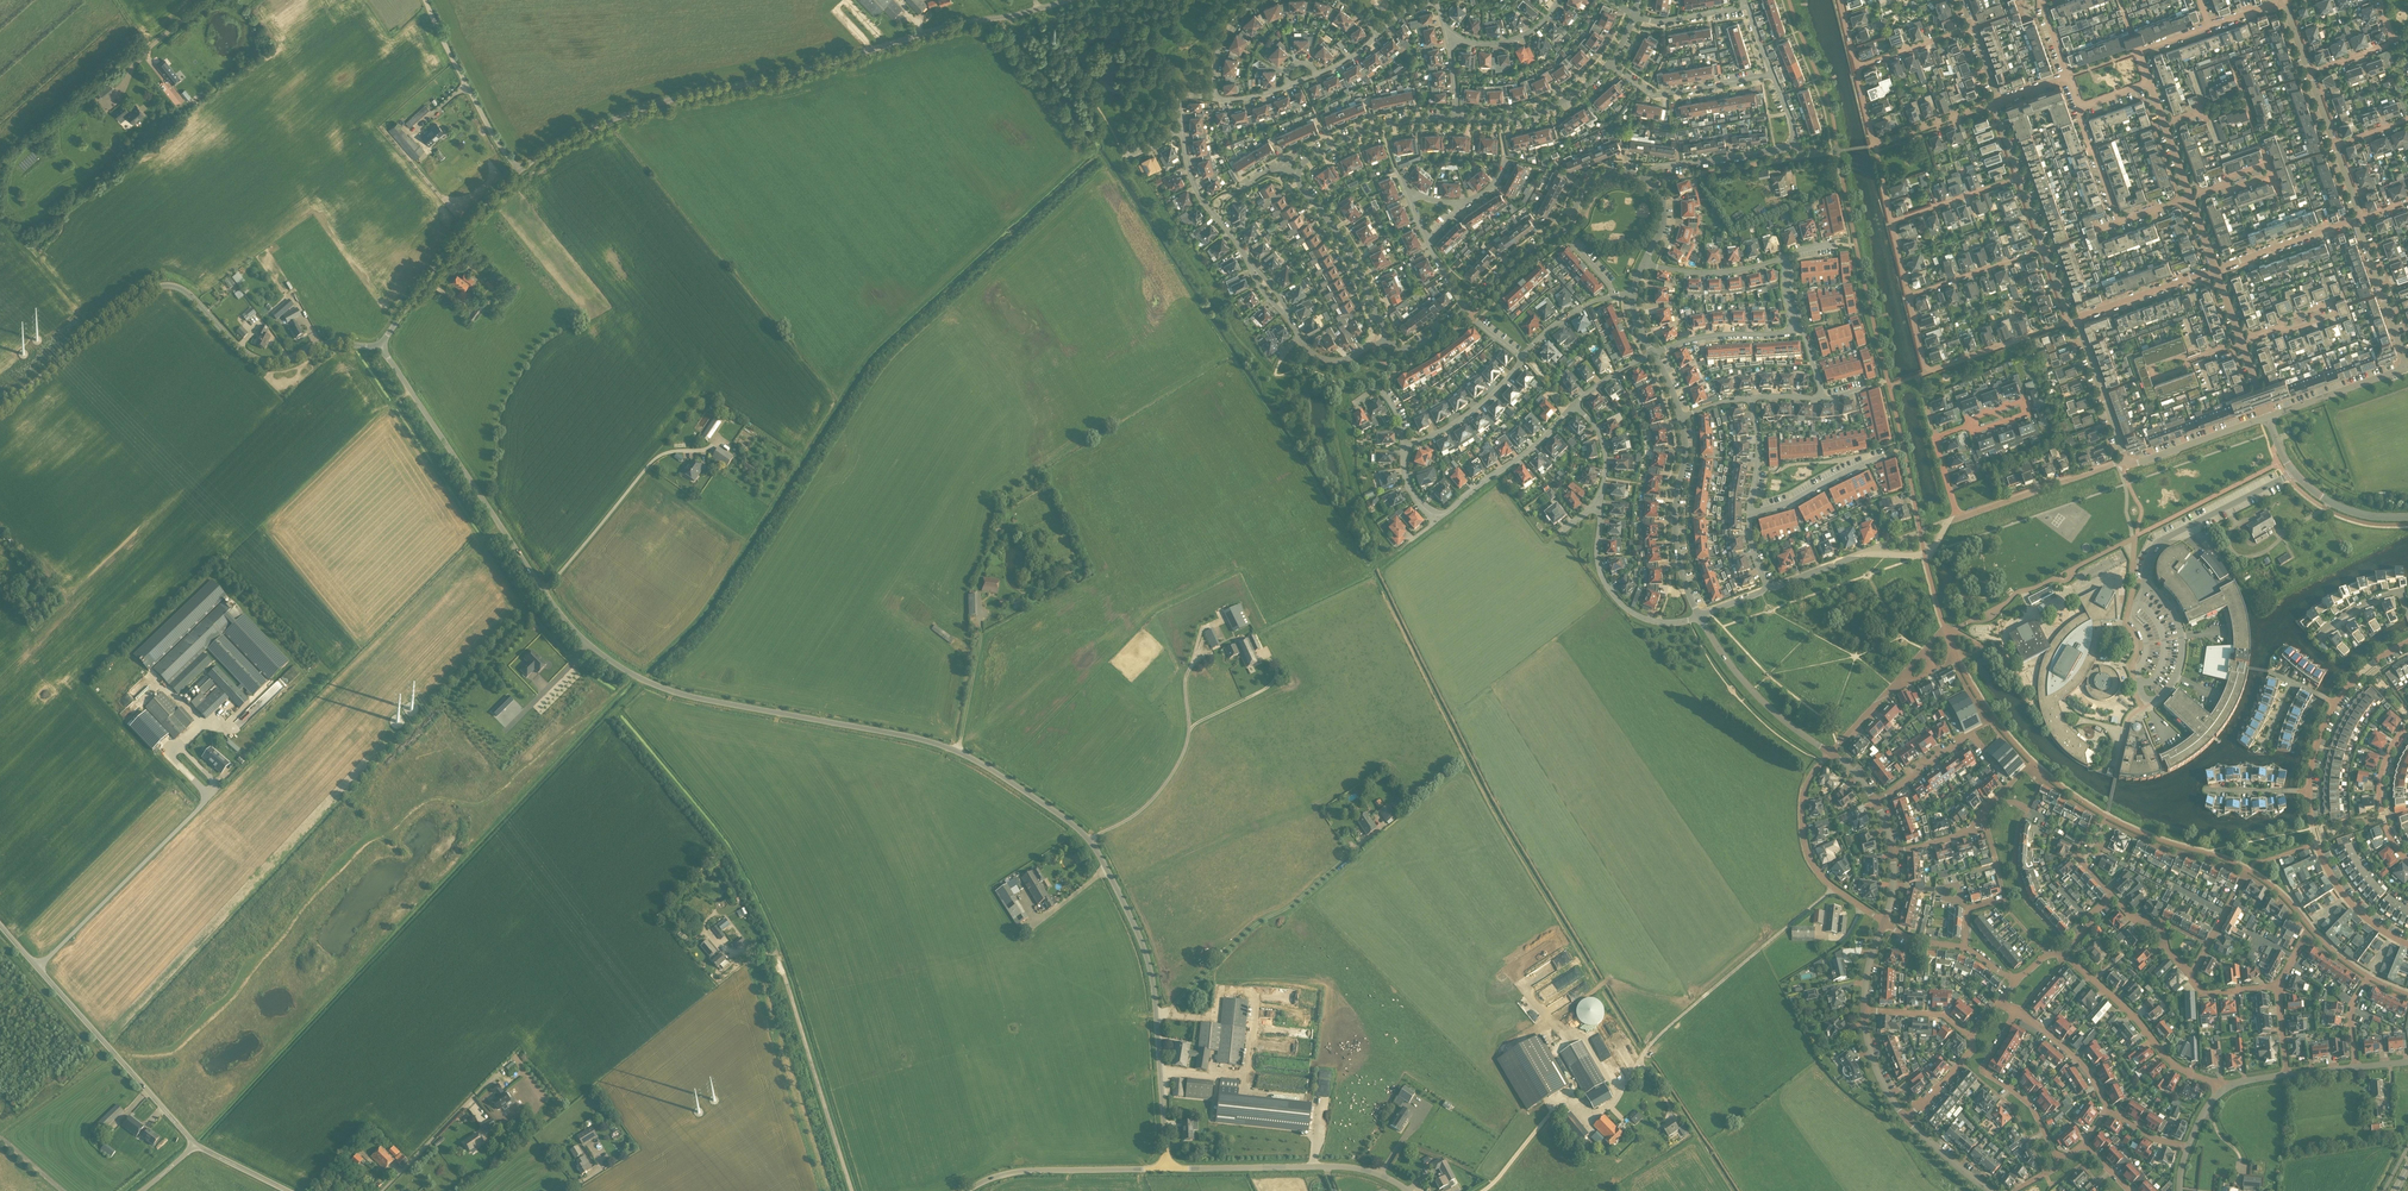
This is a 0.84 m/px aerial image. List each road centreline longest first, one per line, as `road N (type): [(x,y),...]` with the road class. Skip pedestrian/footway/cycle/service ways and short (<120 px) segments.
road 1 (unclassified): [(1166,1169),(1147,957),(1082,833),(940,745),(697,698),(617,665),(563,618),(382,346)]
road 2 (unclassified): [(519,171),(565,140),(648,107),(1067,0)]
road 3 (unclassified): [(382,346),(330,343),(288,359),(257,359),(187,293),(166,285),(0,410)]
road 4 (unclassified): [(195,1145),(0,926)]
road 5 (tertiary): [(1467,308),(1522,256),(1569,226),(1594,178),(1620,171),(1654,185)]
road 6 (unclassified): [(1408,1190),(1349,1168),(1166,1169)]
road 7 (residential): [(2073,319),(1927,372),(1908,295)]
road 8 (unclassified): [(382,346),(453,242),(519,171)]
road 9 (residential): [(1885,921),(1825,880),(1808,856),(1804,790),(1830,753)]
road 10 (residential): [(2221,1091),(2169,1061),(2122,1006),(2063,958)]
road 11 (unclassified): [(1166,1169),(1008,1173),(966,1190)]
road 12 (tertiary): [(1699,615),(1675,533),(1682,418)]
road 13 (residential): [(1699,615),(1656,622),(1620,604),(1598,559),(1602,497)]
road 14 (unclassified): [(519,171),(425,0)]
road 15 (tertiary): [(1830,753),(1752,691),(1699,615)]
road 16 (residential): [(2146,582),(2162,540),(2292,473)]
road 17 (tertiary): [(1388,338),(1359,270),(1298,173)]
road 18 (tertiary): [(1958,519),(2126,462)]
road 19 (residential): [(1436,516),(1526,454),(1574,406)]
road 20 (residential): [(1773,75),(1653,95),(1610,63)]
road 21 (tertiary): [(1298,173),(1318,152),(1368,129),(1456,117)]
road 22 (tertiary): [(1456,117),(1503,119),(1546,109),(1610,63)]
road 23 (tertiary): [(1925,555),(1867,554),(1767,587)]
road 24 (residential): [(2045,1132),(2030,1104),(1981,1071),(2018,1011)]
road 25 (residential): [(1251,264),(1196,188),(1181,128)]
road 26 (residential): [(2073,319),(2126,462)]
road 27 (tertiary): [(2268,417),(2401,370),(2404,359)]
road 28 (residential): [(2215,269),(2358,218)]
road 29 (residential): [(2073,319),(2215,269)]
road 30 (residential): [(1750,515),(1888,455)]
road 31 (residential): [(1404,445),(1482,405),(1523,358)]
road 32 (residential): [(2407,861),(2386,830),(2380,790),(2389,752),(2407,725)]
road 33 (tertiary): [(2126,462),(2268,417)]
road 34 (tertiary): [(2404,359),(2358,218)]
road 35 (residential): [(1908,295),(2045,248)]
road 36 (residential): [(1785,259),(1711,273),(1645,263)]
road 37 (residential): [(1658,167),(1786,148),(1794,139)]
road 38 (residential): [(1654,354),(1707,336),(1788,331)]
road 39 (residential): [(1891,221),(2019,176)]
road 40 (residential): [(2107,1109),(2087,1069),(2018,1011)]
road 41 (residential): [(1972,425),(1974,432),(2026,414),(2022,401),(1969,419)]
road 42 (residential): [(1874,145),(1996,101)]
road 43 (tertiary): [(2407,517),(2345,509),(2292,473)]
road 44 (residential): [(1449,40),(1516,39),(1559,0)]
road 45 (unclassified): [(383,1190),(469,1102)]
road 46 (residential): [(1972,26),(1857,66)]
road 47 (residential): [(1877,802),(1975,731)]
road 48 (residential): [(2120,221),(2081,108)]

